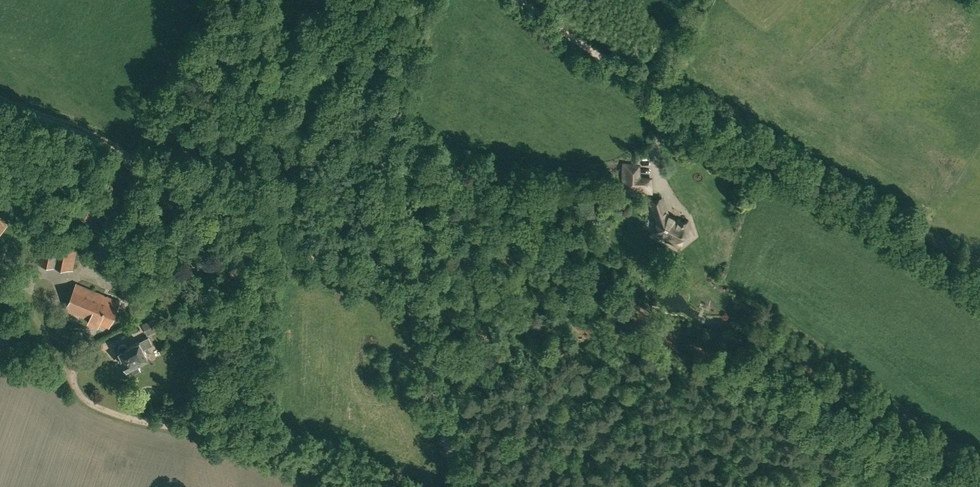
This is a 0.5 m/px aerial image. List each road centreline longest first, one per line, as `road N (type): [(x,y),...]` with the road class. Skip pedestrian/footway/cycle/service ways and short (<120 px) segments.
road 1 (track): [(979,263),(615,65),(522,0)]
road 2 (track): [(24,296),(58,334),(85,400),(104,411),(161,425),(266,429),(453,486)]
road 3 (unclassified): [(459,486),(386,179),(391,104),(417,0)]
road 4 (track): [(0,99),(74,128),(264,241),(411,293)]

